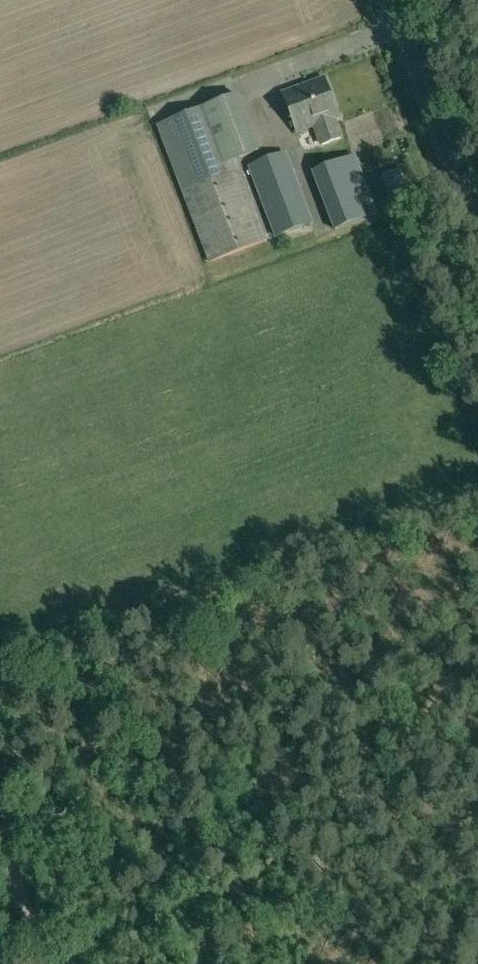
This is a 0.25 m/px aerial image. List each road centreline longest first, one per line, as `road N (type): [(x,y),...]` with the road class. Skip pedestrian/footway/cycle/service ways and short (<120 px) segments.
road 1 (tertiary): [(477,238),(390,0)]
road 2 (track): [(53,963),(0,842)]

